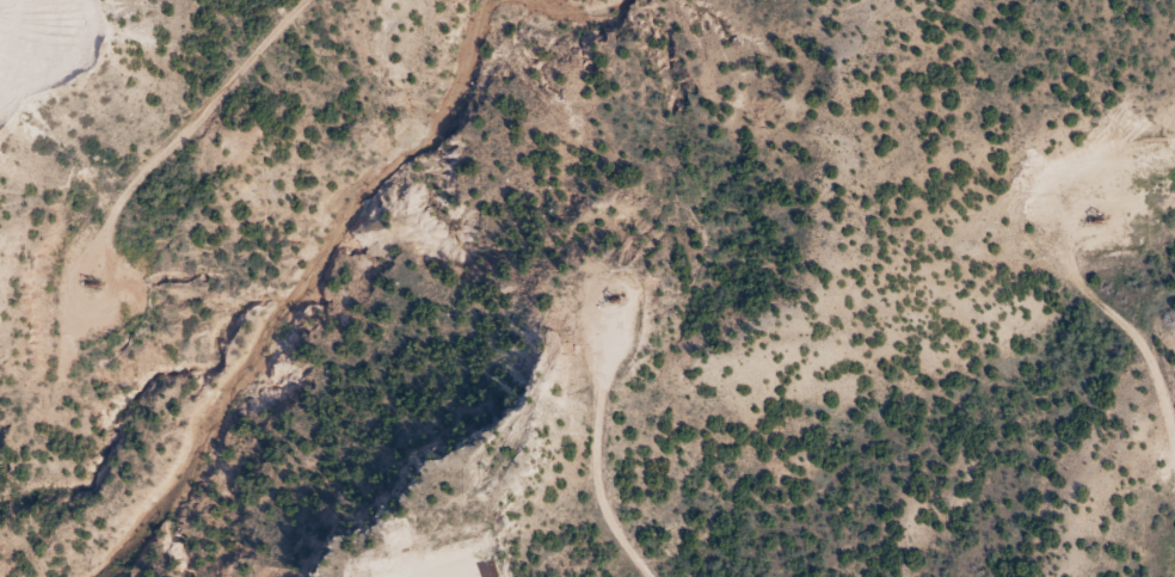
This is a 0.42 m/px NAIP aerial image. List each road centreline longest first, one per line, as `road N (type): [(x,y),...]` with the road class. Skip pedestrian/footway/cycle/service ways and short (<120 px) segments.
road 1 (residential): [(599,576),(591,462),(615,394)]

